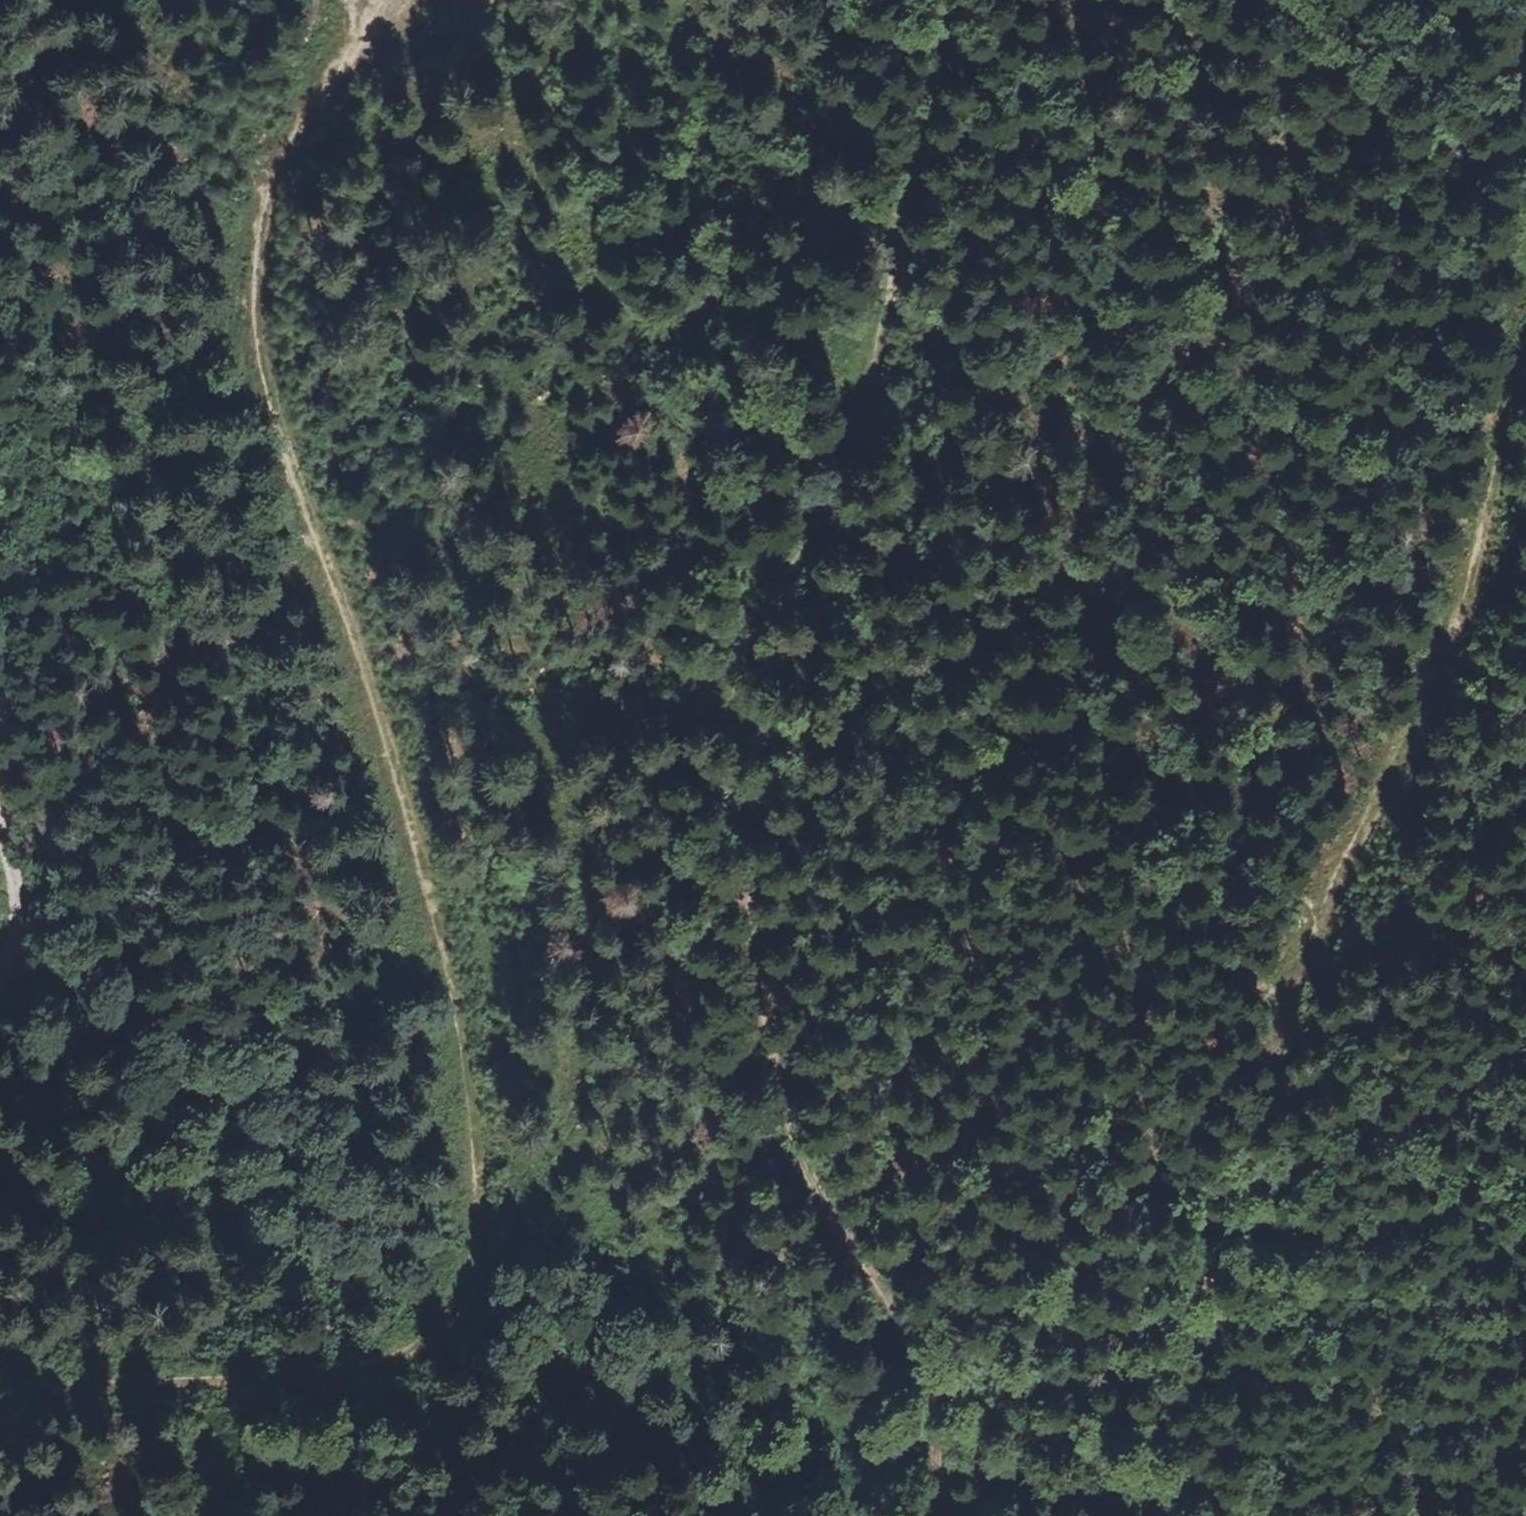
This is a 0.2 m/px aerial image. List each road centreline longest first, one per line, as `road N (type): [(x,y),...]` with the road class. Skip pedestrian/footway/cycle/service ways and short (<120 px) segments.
road 1 (track): [(387,0),(299,139),(267,213),(262,337),(442,937),(483,1151),(476,1261),(443,1317),(375,1362),(200,1374),(0,1411)]
road 2 (track): [(922,1515),(928,1456),(919,1377),(875,1285),(840,1234),(798,1142),(778,1074),(763,976),(748,713),(759,662),(848,465),(944,0)]
road 3 (track): [(1525,394),(1474,534),(1346,807),(1295,940)]
road 4 (track): [(0,971),(14,948),(11,849),(0,817)]

